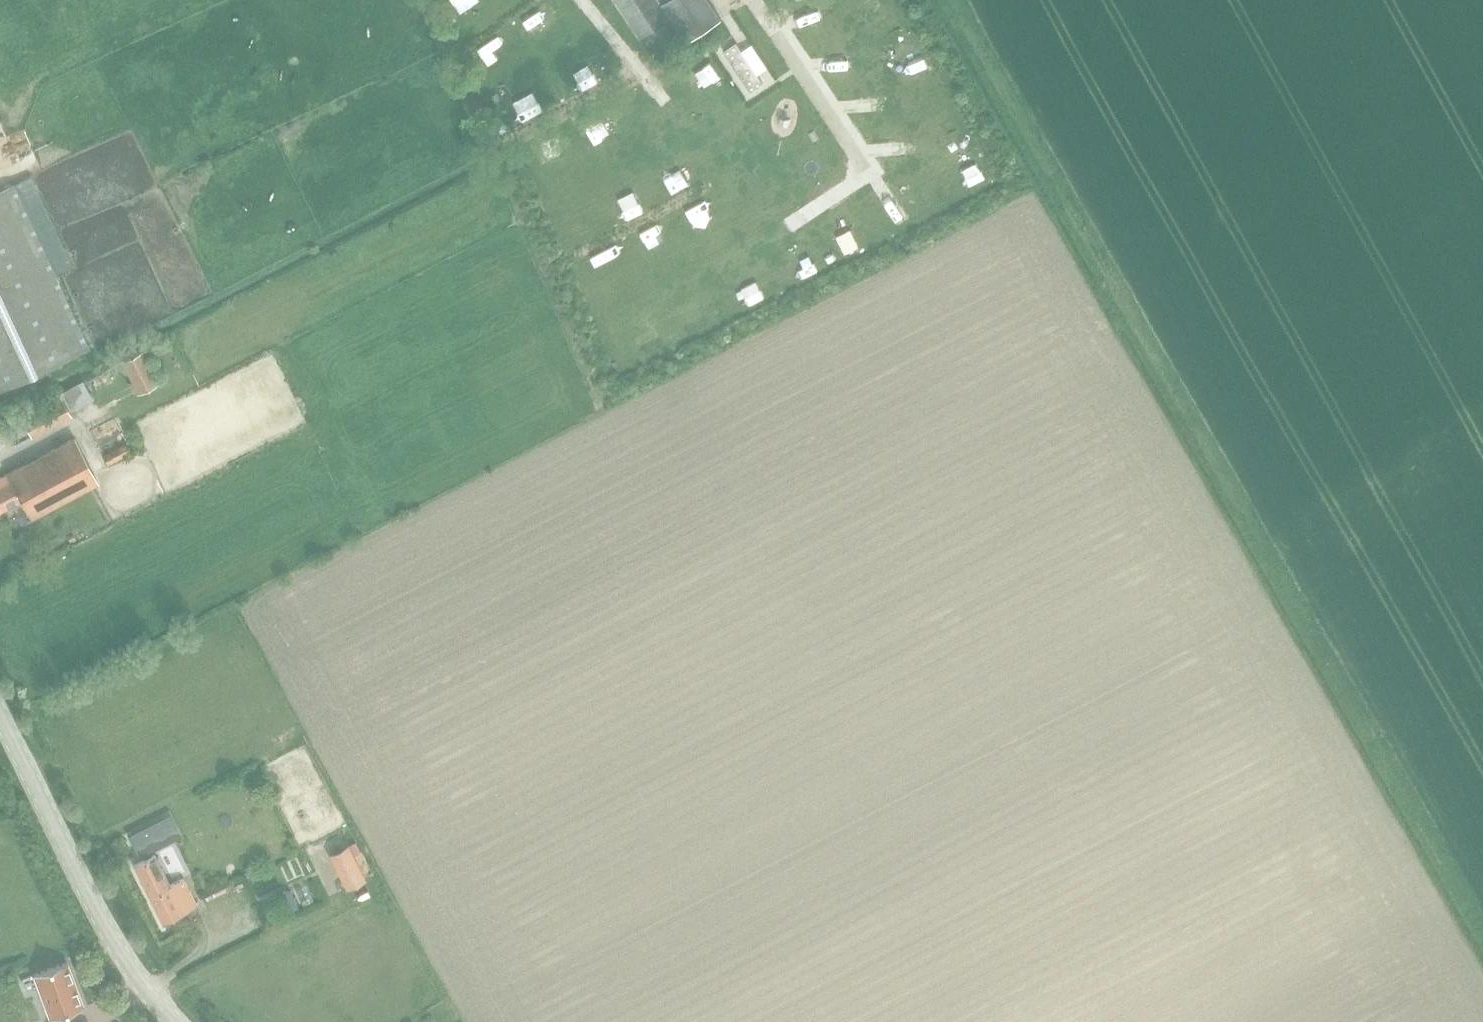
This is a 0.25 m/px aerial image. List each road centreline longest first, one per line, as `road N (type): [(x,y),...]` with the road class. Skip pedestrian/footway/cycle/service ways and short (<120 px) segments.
road 1 (track): [(1482,939),(953,0)]
road 2 (tertiary): [(176,1021),(104,925),(0,714)]

